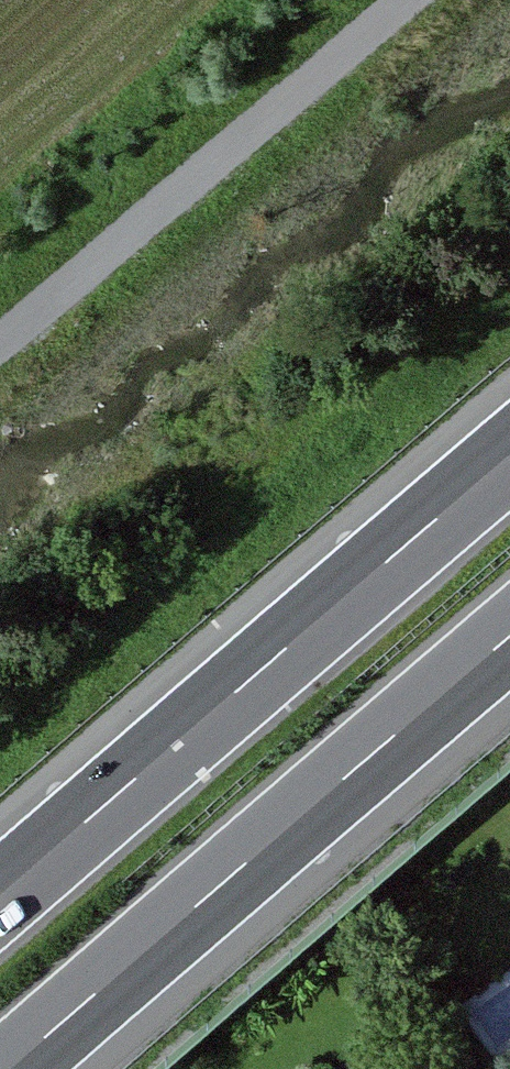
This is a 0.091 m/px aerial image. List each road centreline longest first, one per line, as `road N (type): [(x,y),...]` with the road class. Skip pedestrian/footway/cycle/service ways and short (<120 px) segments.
road 1 (motorway): [(509,466),(0,905)]
road 2 (track): [(509,280),(0,702)]
road 3 (motorway): [(12,1068),(509,645)]
road 4 (track): [(0,543),(207,531)]

